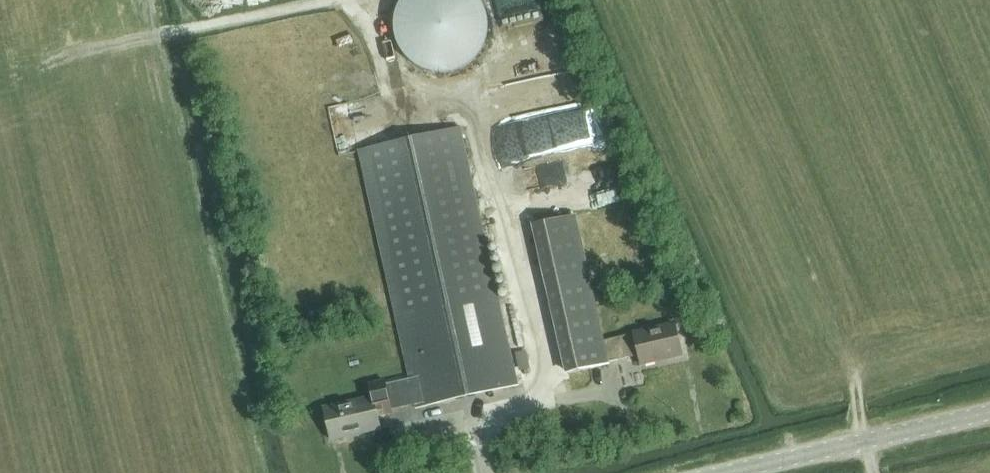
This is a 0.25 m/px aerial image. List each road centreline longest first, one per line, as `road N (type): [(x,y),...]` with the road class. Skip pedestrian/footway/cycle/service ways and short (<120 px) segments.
road 1 (track): [(371,0),(404,116),(468,102),(486,184),(529,271),(558,400)]
road 2 (tertiary): [(729,472),(989,413)]
road 3 (track): [(159,36),(335,0)]

